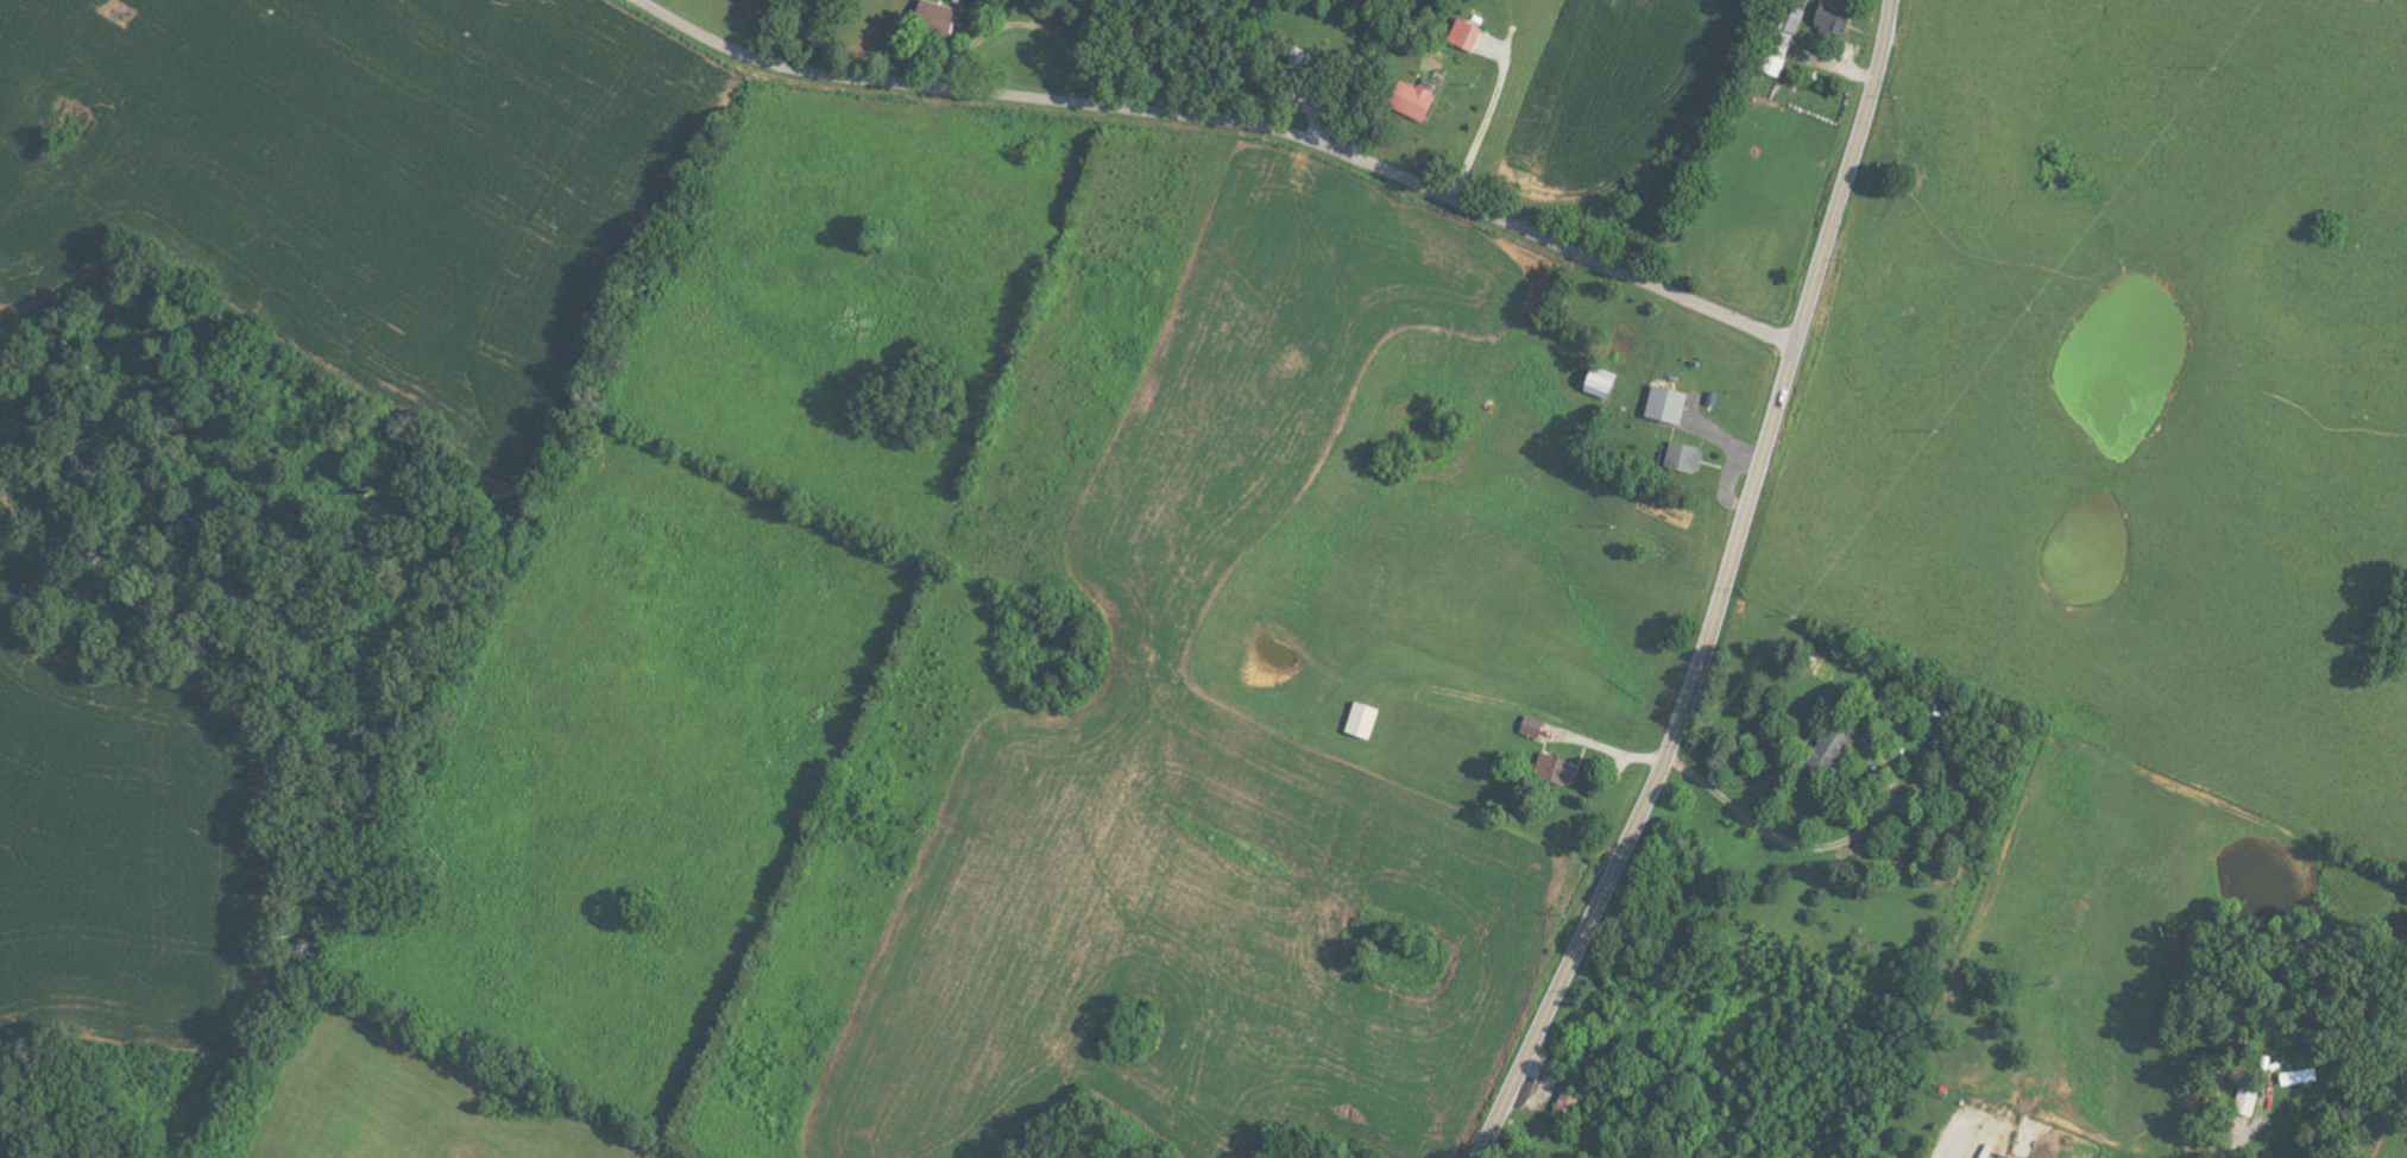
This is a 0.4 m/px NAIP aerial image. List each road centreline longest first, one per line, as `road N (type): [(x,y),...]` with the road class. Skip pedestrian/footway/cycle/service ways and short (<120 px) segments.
road 1 (secondary): [(1477,1157),(1640,813),(1703,654),(1865,114),(1889,0)]
road 2 (residential): [(1796,341),(1346,150),(1180,114),(907,89),(794,69),(727,48),(638,0)]

